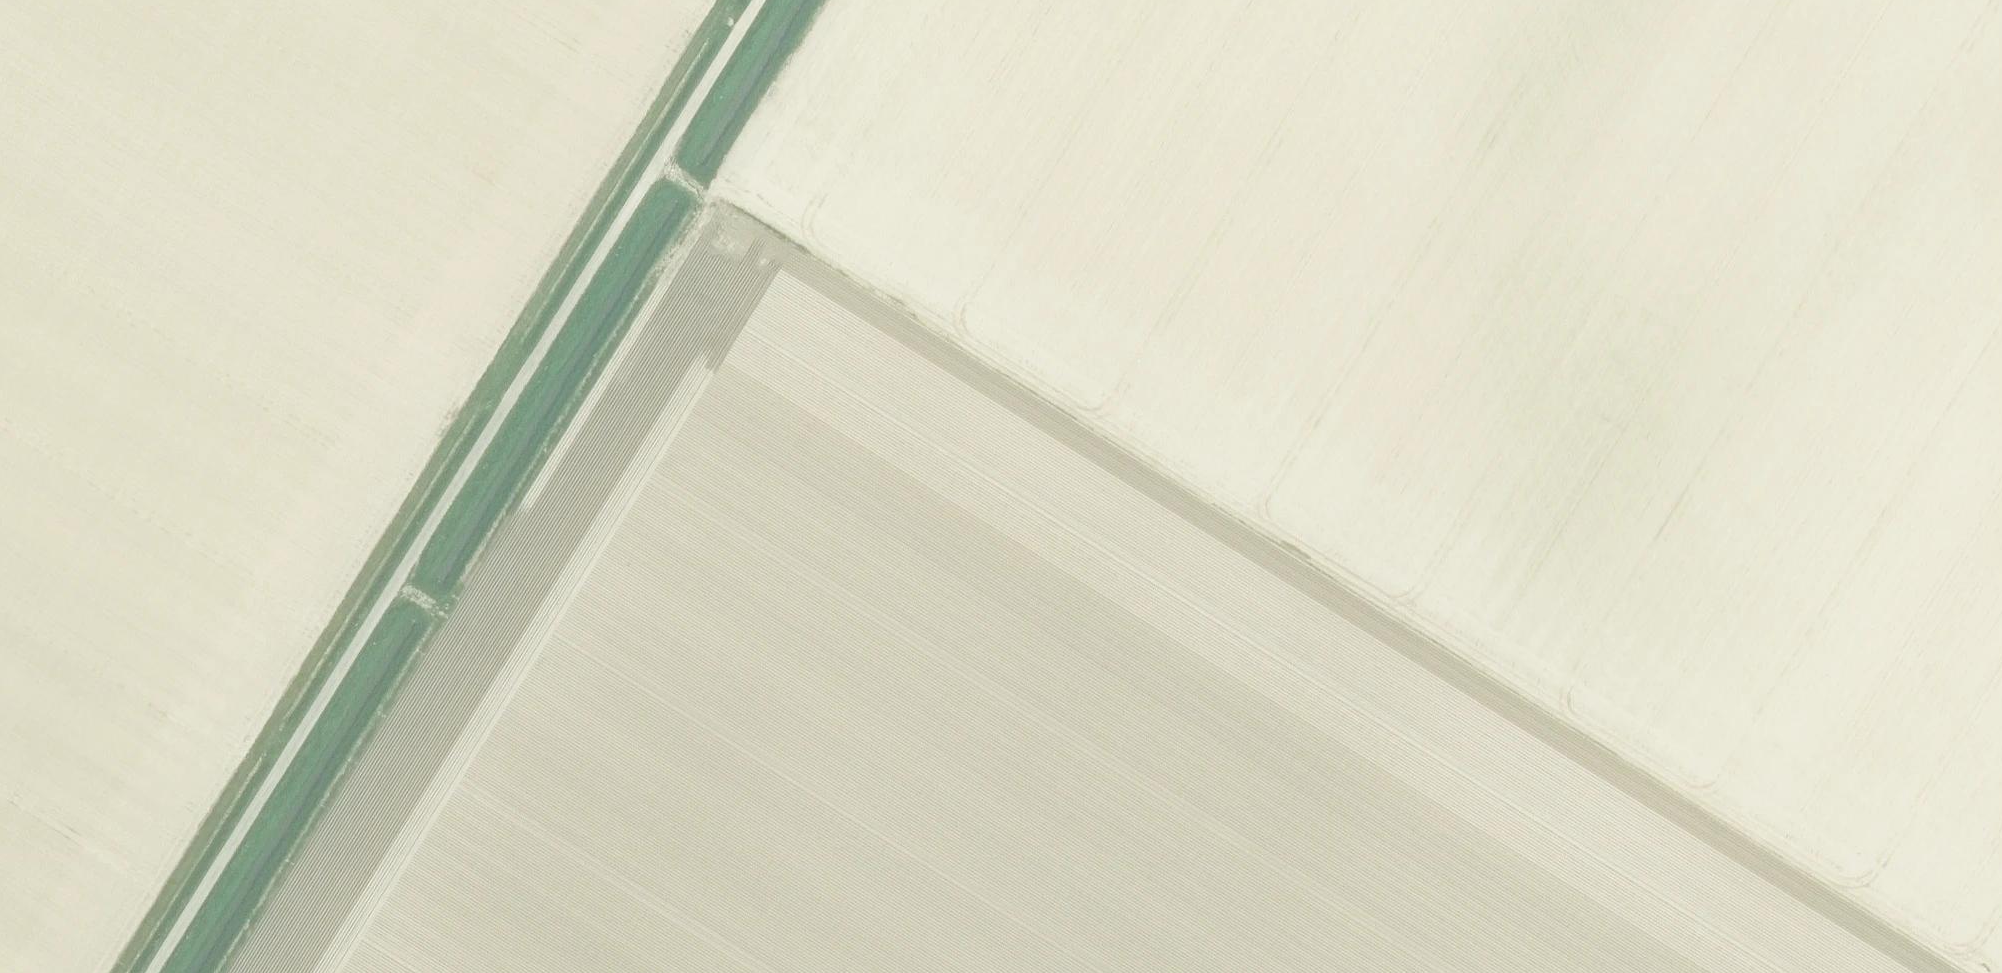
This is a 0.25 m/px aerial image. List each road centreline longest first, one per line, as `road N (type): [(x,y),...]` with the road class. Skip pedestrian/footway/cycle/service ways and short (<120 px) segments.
road 1 (unclassified): [(157,972),(766,0)]

